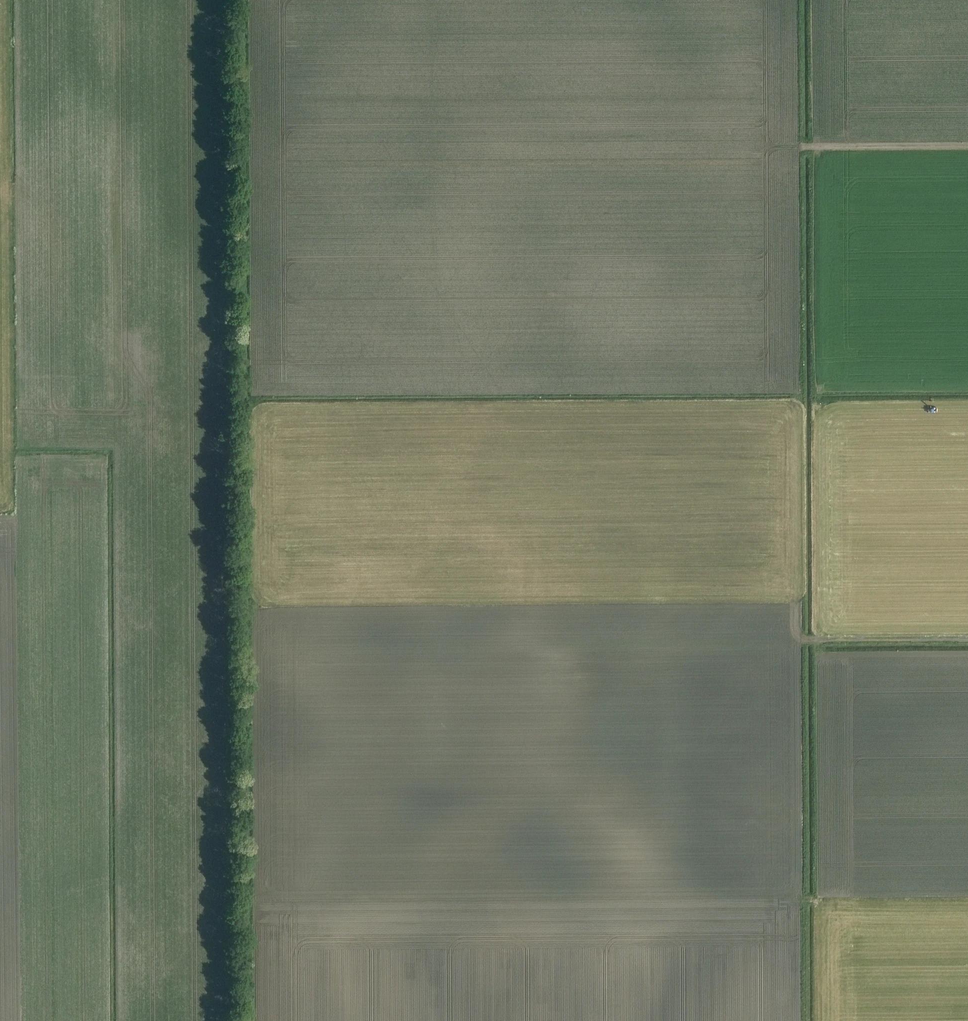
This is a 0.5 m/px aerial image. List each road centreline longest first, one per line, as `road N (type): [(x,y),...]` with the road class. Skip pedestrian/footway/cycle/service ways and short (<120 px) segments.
road 1 (track): [(967,146),(802,148)]
road 2 (track): [(805,639),(967,638)]

